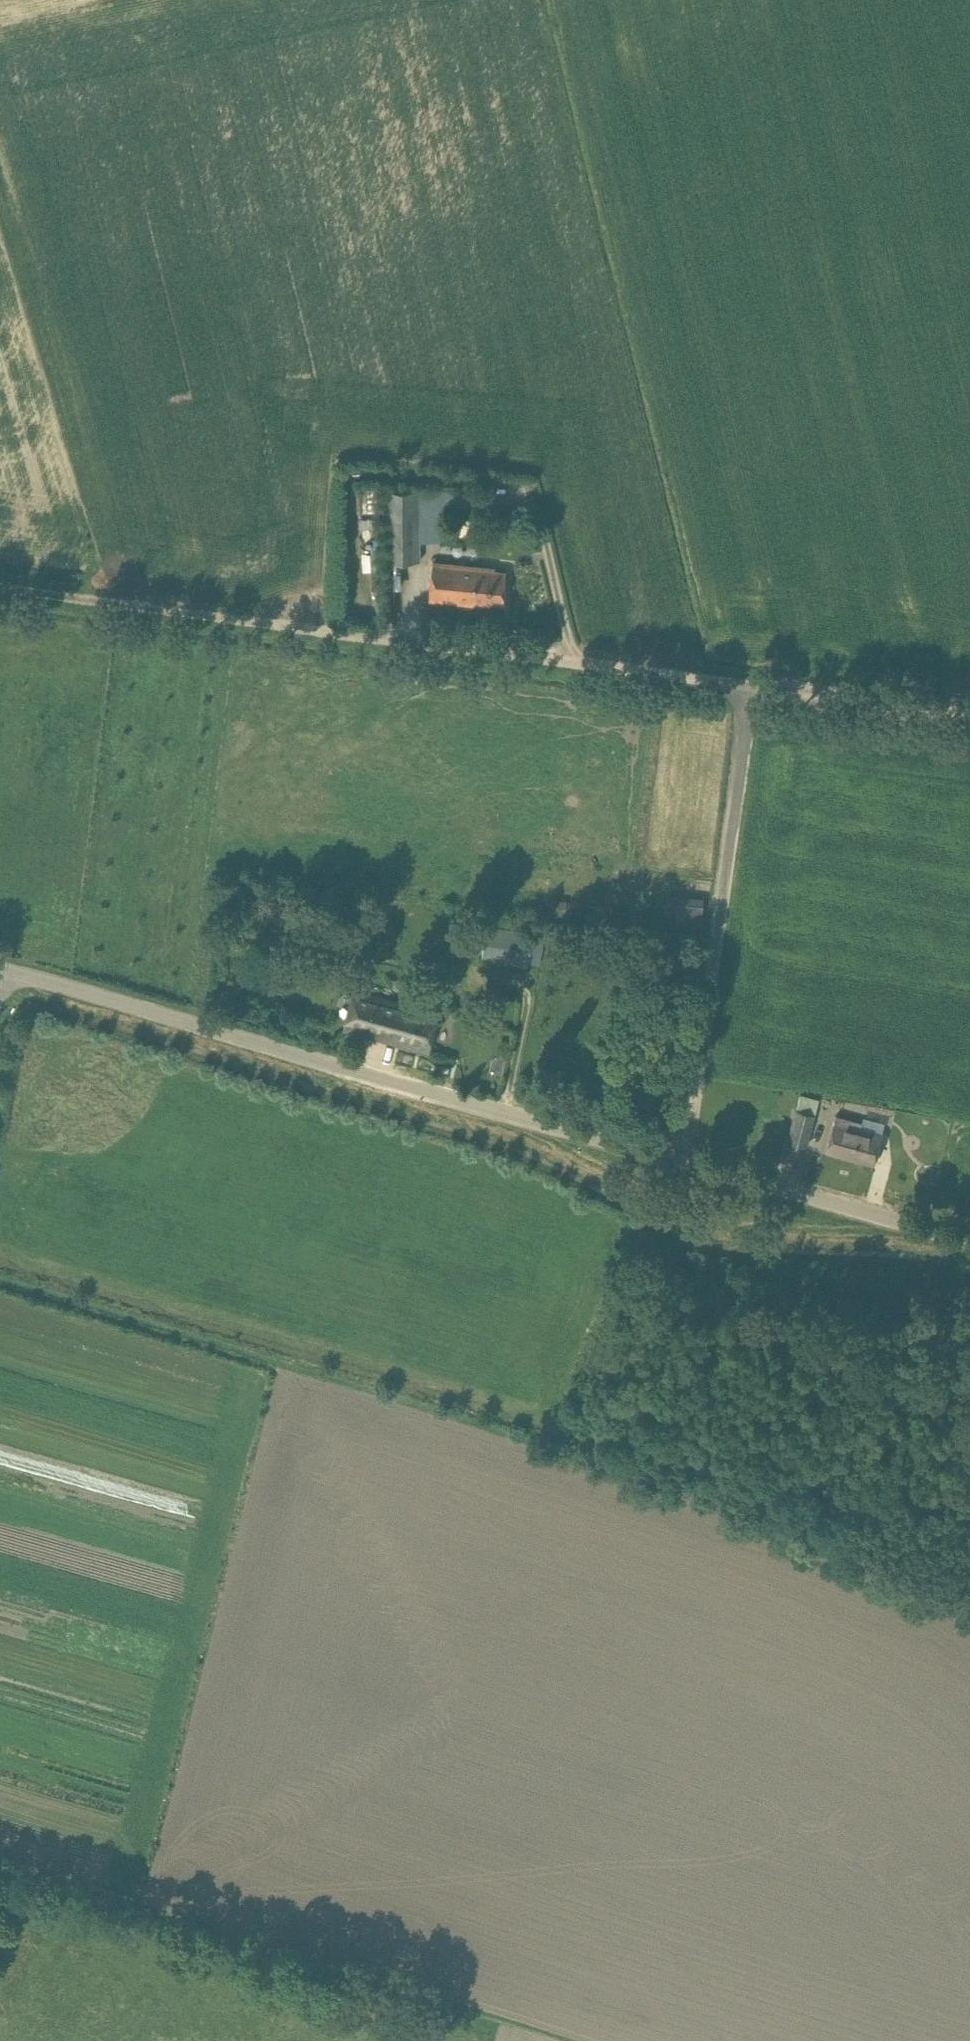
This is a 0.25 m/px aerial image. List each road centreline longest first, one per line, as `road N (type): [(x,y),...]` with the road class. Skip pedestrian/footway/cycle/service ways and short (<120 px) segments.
road 1 (unclassified): [(691,1165),(752,699),(373,639)]
road 2 (unclassified): [(691,1165),(4,973)]
road 3 (track): [(0,592),(373,639)]
road 4 (unclassified): [(969,1248),(691,1165)]
road 5 (track): [(752,699),(969,721)]

